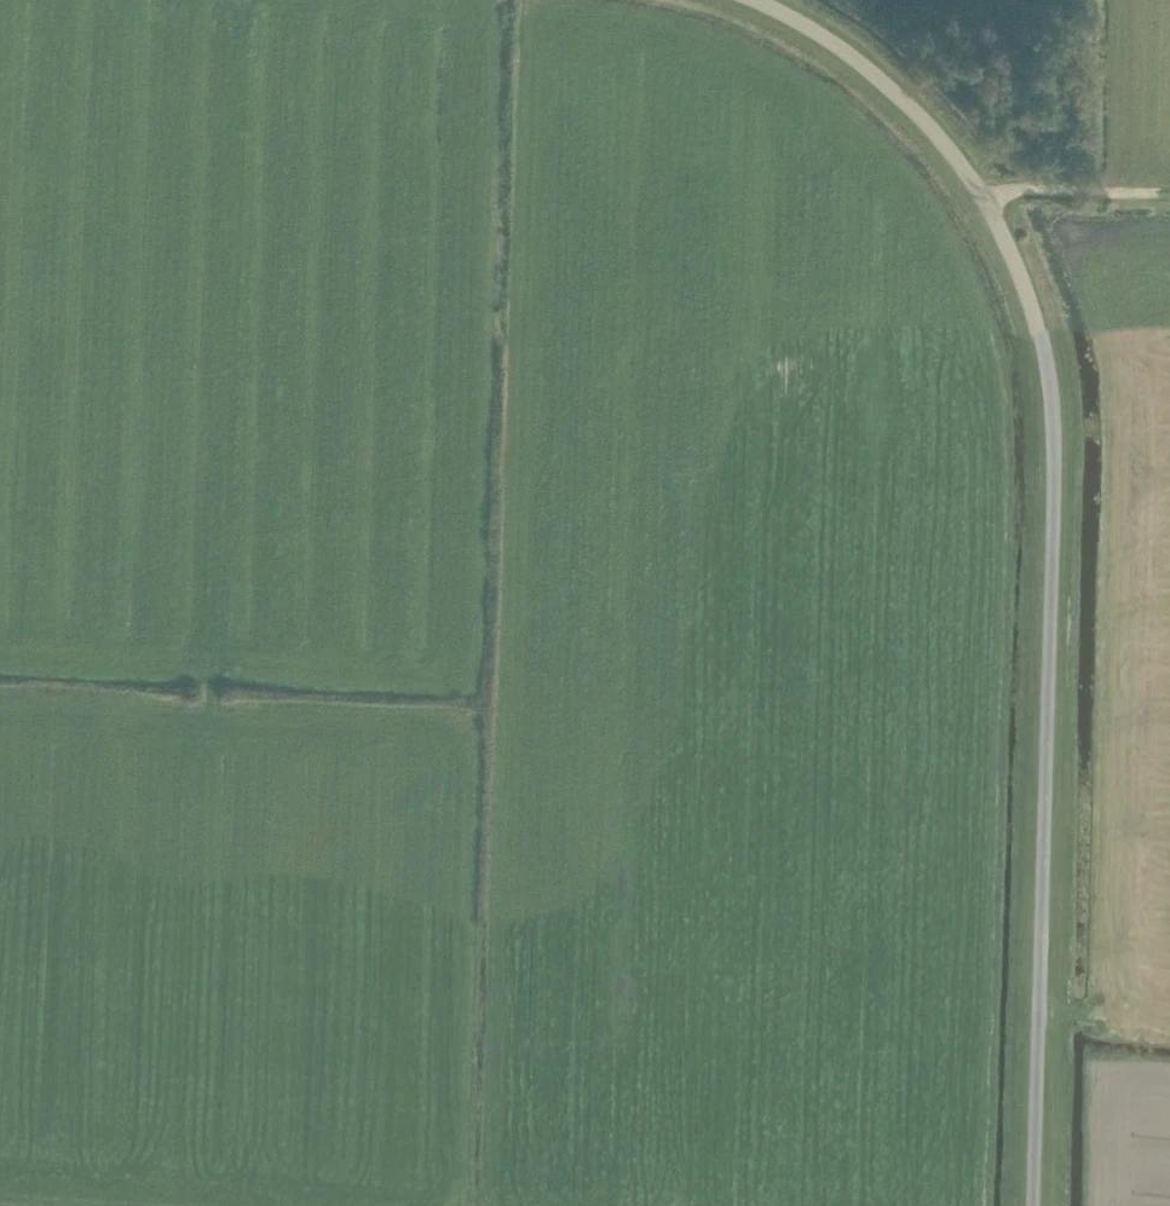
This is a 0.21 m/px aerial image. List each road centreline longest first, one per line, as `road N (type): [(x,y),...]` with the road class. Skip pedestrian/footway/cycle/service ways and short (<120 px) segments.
road 1 (unclassified): [(1034,1205),(1054,581),(1051,397),(1014,266),(953,159),(852,59),(746,0)]

